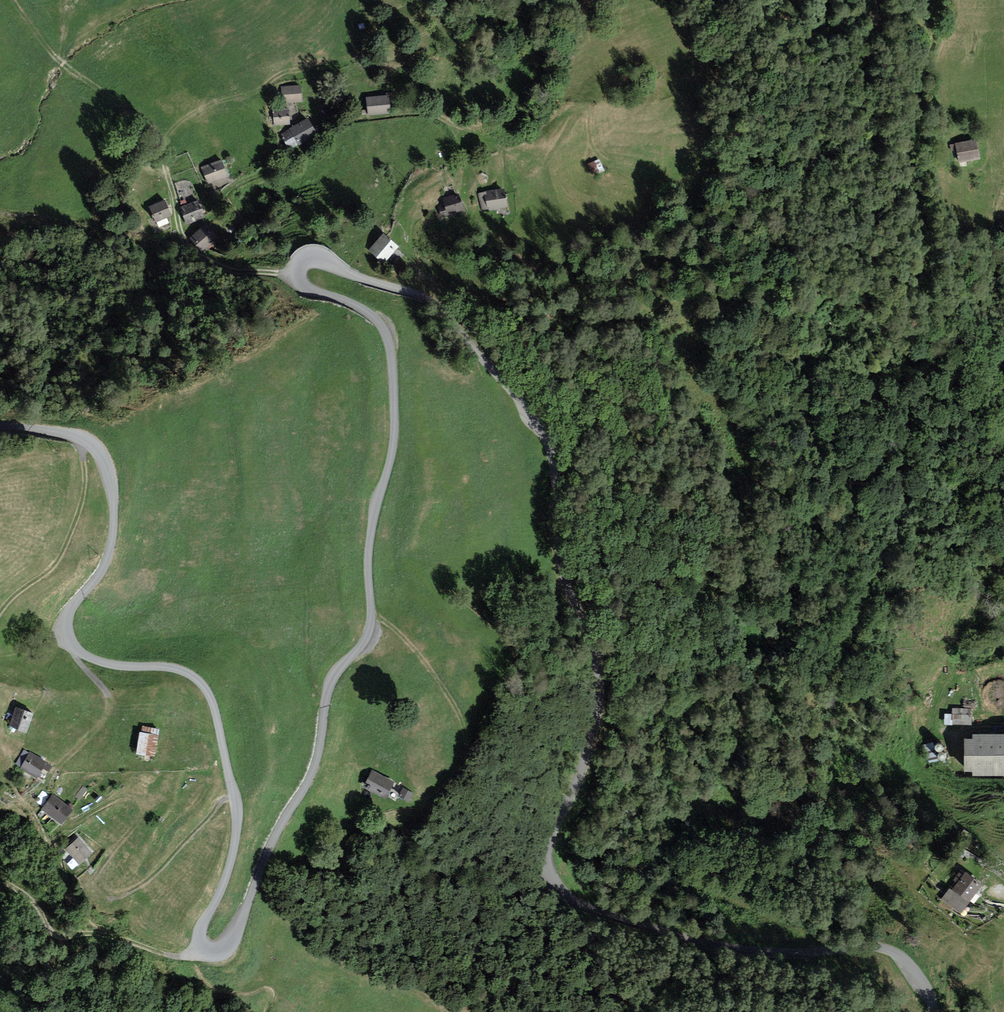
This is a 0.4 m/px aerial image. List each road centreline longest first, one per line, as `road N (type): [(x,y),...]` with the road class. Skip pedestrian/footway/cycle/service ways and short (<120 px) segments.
road 1 (unclassified): [(937,1011),(924,981),(885,949),(720,945),(596,911),(563,893),(549,869),(548,844),(586,758),(599,683),(593,643),(561,564),(546,440),(441,309),(314,257),(298,266),(304,285),(368,313),(390,350),(394,428),(372,529),(371,622),(333,678),(314,769),(275,835),(240,923),(226,945),(209,951),(200,935),(227,872),(237,812),(206,689),(172,665),(102,662),(71,647),(65,621),(107,561),(113,533),(107,467),(86,439),(0,425)]
road 2 (track): [(825,949),(683,877),(667,850),(734,741),(817,520),(820,469),(806,423),(804,350)]
road 3 (track): [(298,273),(234,272),(189,245),(152,127),(57,58),(15,0)]
road 4 (track): [(472,209),(461,137),(445,121),(410,112),(330,132),(233,187),(207,218),(182,233)]
road 5 (track): [(235,796),(219,803),(149,880),(116,897),(100,890),(97,876),(140,822),(141,800),(108,803),(52,836)]
road 6 (track): [(86,439),(82,501),(59,561),(0,612)]
road 7 (track): [(71,647),(108,708),(44,787),(22,800)]
road 8 (track): [(111,935),(49,927),(0,880)]

